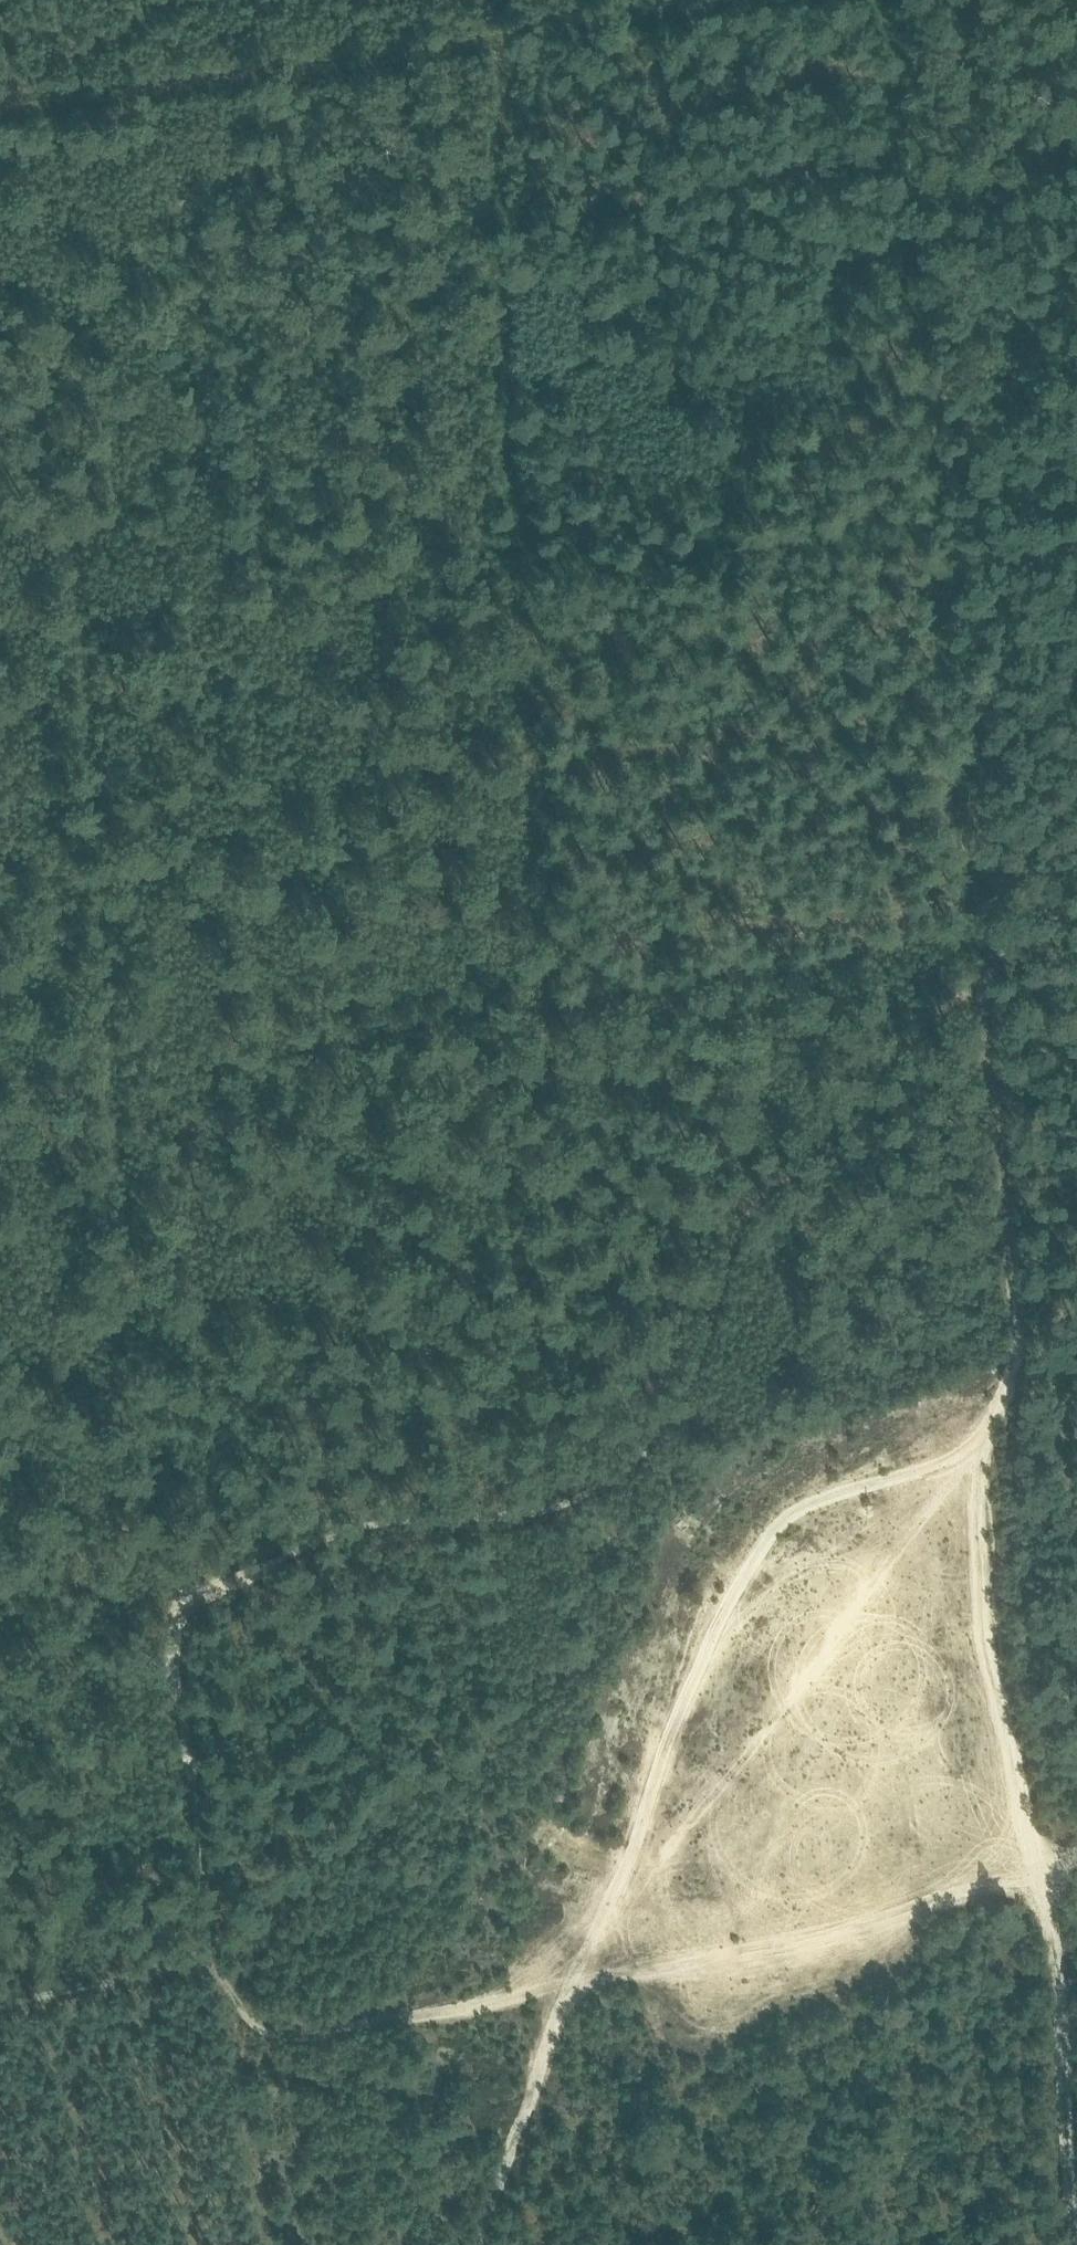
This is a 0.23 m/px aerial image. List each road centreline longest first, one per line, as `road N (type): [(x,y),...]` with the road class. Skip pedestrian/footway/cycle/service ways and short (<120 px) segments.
road 1 (track): [(975,1000),(1012,1252)]
road 2 (track): [(202,1952),(259,2032),(342,2034),(383,2025)]
road 3 (track): [(1076,933),(991,1003),(975,1000)]

